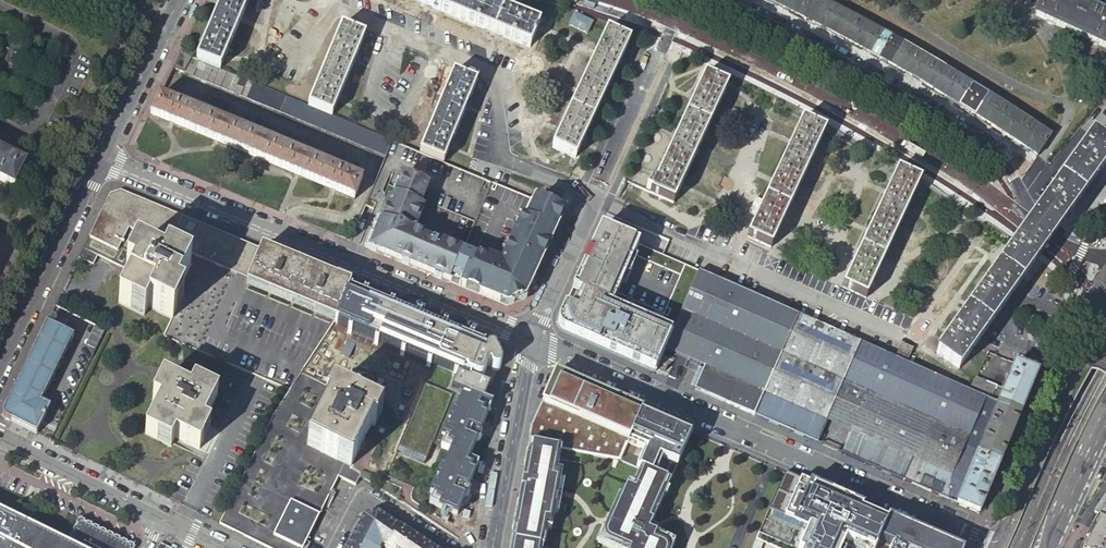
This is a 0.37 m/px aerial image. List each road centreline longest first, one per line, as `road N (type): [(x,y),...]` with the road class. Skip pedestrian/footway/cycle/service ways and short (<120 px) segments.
road 1 (residential): [(1000,546),(534,341)]
road 2 (residential): [(534,341),(107,158)]
road 3 (residential): [(1029,224),(1003,160),(831,56),(714,0)]
road 4 (residential): [(595,196),(902,337)]
road 5 (tertiary): [(1102,318),(1000,546)]
road 6 (residential): [(0,366),(107,158)]
road 7 (residential): [(685,0),(595,196)]
road 8 (residential): [(534,341),(493,547)]
road 9 (residential): [(161,516),(0,437)]
road 10 (residential): [(107,158),(181,0)]
road 11 (residential): [(454,547),(365,490),(335,547)]
road 12 (residential): [(534,341),(595,196)]
road 13 (tertiary): [(1048,547),(1105,420)]

